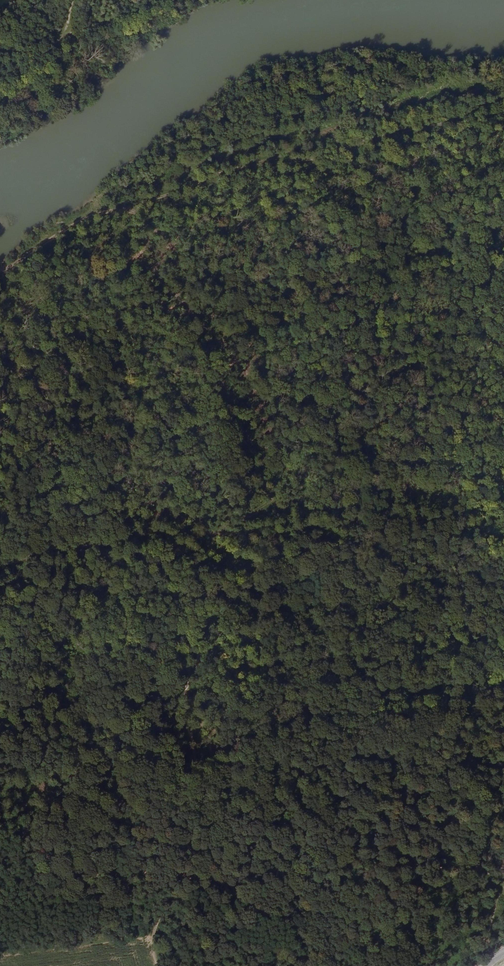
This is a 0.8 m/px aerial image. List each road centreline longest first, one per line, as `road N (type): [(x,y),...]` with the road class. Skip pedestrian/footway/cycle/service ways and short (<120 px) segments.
road 1 (track): [(0,268),(47,231),(82,217),(261,161),(297,161),(503,101)]
road 2 (track): [(503,506),(100,545),(0,572)]

